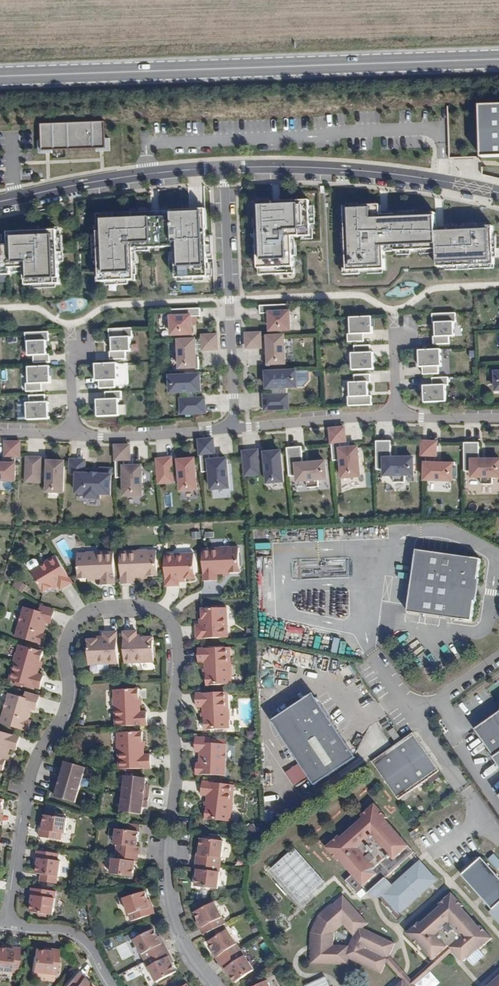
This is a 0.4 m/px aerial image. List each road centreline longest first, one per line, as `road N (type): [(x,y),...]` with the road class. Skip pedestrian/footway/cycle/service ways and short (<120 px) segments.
road 1 (residential): [(212,985),(171,924),(178,656),(173,632),(145,609),(98,610),(66,632),(64,706),(36,757),(24,799),(6,927)]
road 2 (primary): [(498,60),(0,76)]
road 3 (residential): [(498,193),(388,171),(224,168)]
road 4 (residential): [(233,426),(224,168)]
road 5 (residential): [(224,168),(0,201)]
road 6 (residential): [(498,656),(429,706),(399,699),(371,655)]
road 7 (residential): [(233,426),(398,414)]
road 8 (residential): [(74,434),(233,426)]
road 9 (residential): [(6,927),(78,939),(112,985)]

